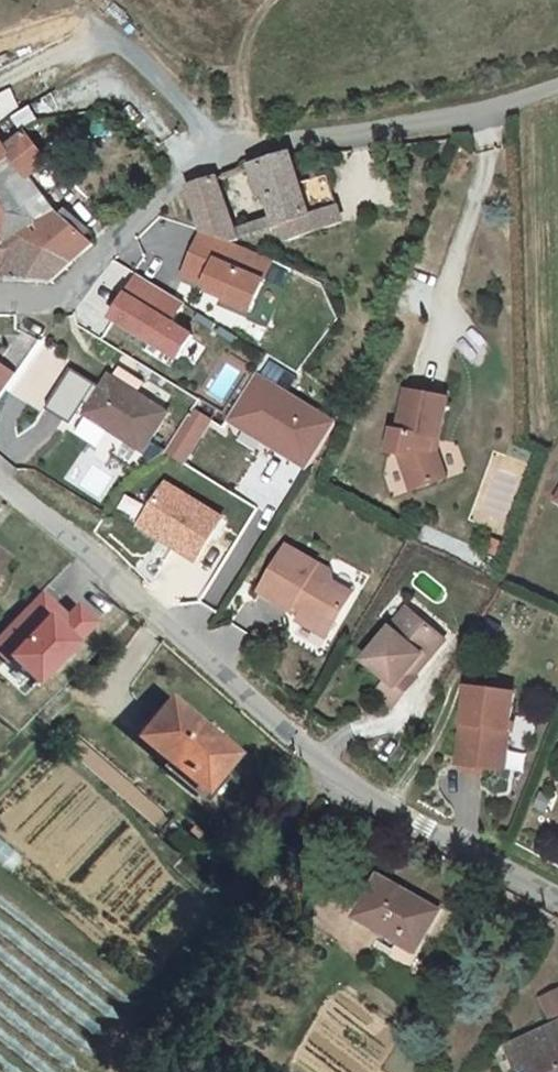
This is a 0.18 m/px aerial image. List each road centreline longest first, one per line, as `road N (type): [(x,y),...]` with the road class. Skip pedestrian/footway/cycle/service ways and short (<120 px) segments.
road 1 (unclassified): [(0,478),(330,782),(557,899)]
road 2 (residential): [(0,289),(72,295),(208,187),(278,150),(434,130),(557,96)]

